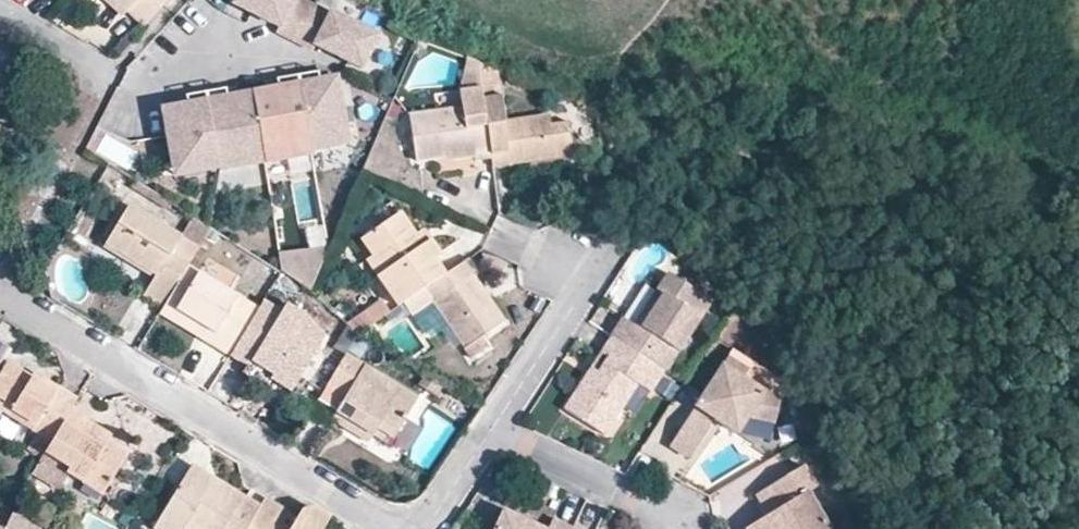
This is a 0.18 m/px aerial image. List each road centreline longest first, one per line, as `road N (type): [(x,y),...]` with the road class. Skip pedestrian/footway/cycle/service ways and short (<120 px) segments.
road 1 (residential): [(0,293),(388,528)]
road 2 (track): [(669,0),(638,50),(617,239)]
road 3 (residential): [(617,239),(490,431)]
road 4 (residential): [(490,431),(641,503),(670,528)]

